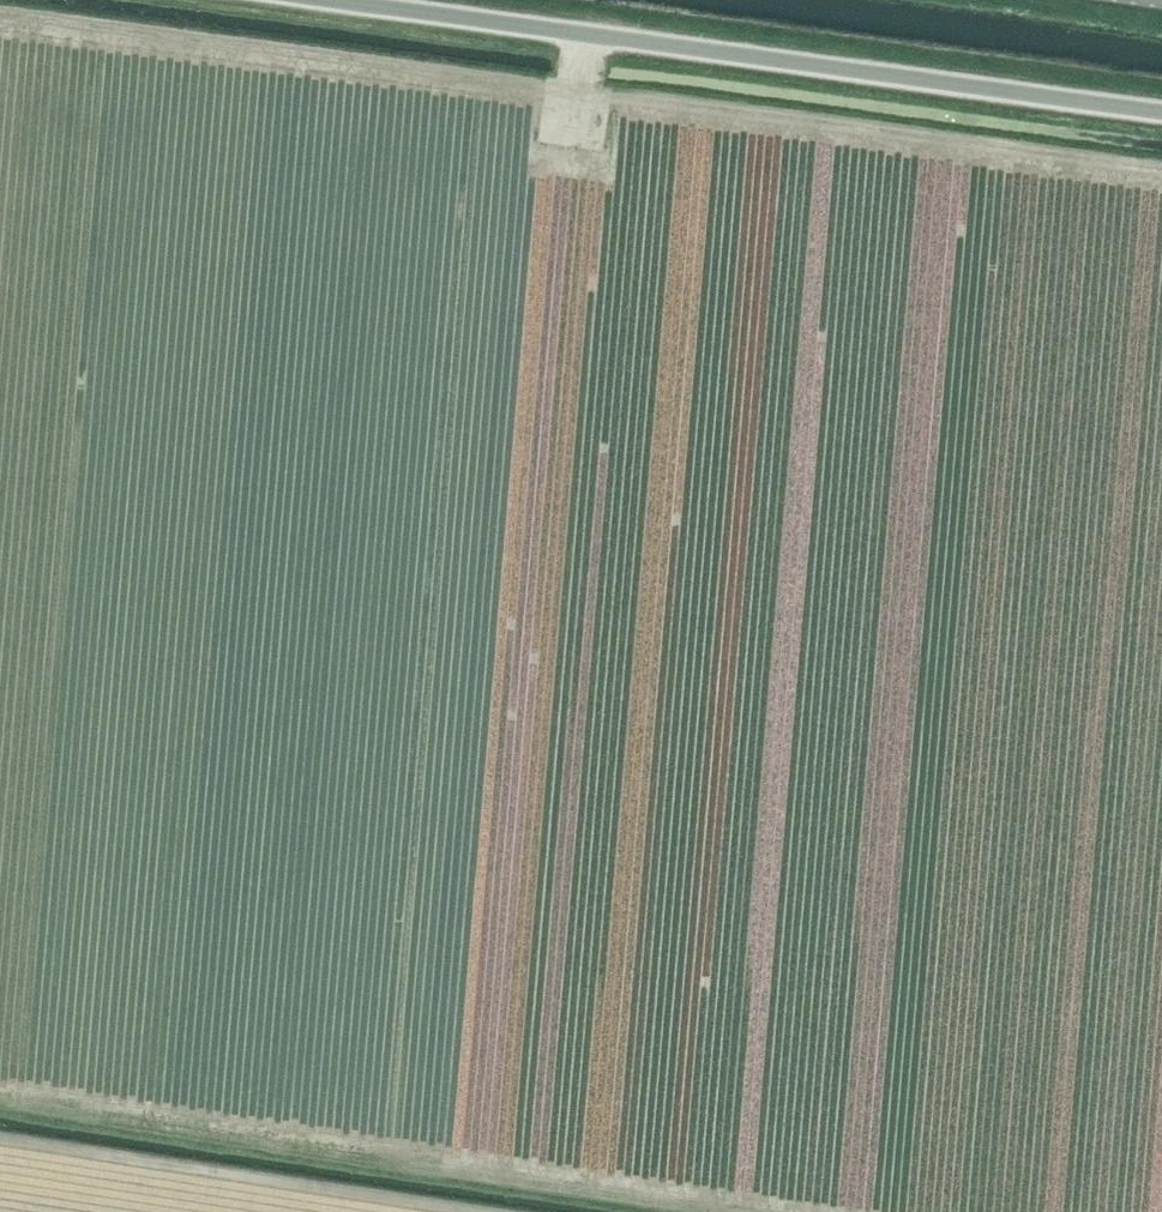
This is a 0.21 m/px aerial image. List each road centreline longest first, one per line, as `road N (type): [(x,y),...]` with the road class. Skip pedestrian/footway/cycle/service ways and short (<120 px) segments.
road 1 (unclassified): [(1161,112),(329,0)]

